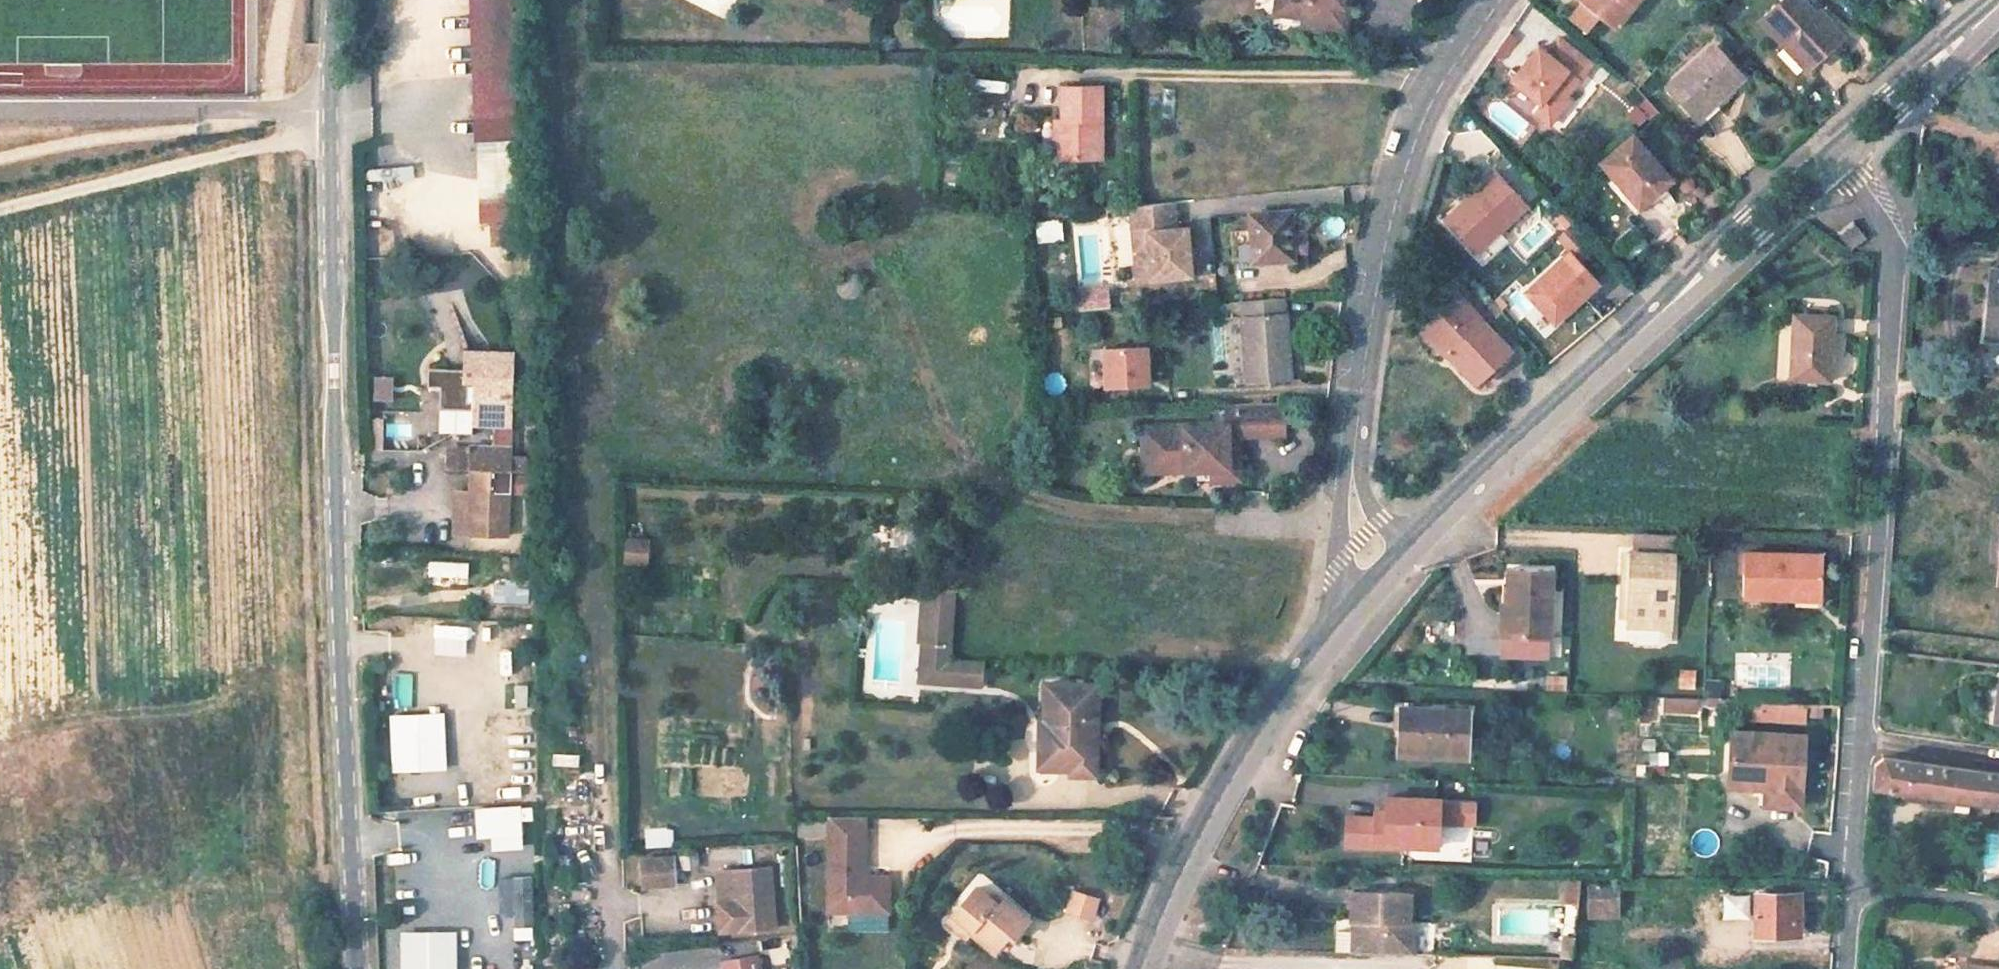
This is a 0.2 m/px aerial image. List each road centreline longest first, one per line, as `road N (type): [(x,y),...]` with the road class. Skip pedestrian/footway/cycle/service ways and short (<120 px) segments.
road 1 (tertiary): [(332,0),(324,136),(333,510),(357,968)]
road 2 (residential): [(1856,883),(1892,253),(1848,144)]
road 3 (tertiary): [(1373,584),(1474,481),(1848,144)]
road 4 (residential): [(1349,523),(1349,453),(1377,245),(1426,109),(1497,0)]
road 5 (tertiary): [(1139,968),(1249,743),(1373,584)]
road 6 (residential): [(1349,523),(1037,502)]
road 7 (tertiary): [(1848,144),(1998,7)]
road 8 (residential): [(1856,883),(1998,907)]

